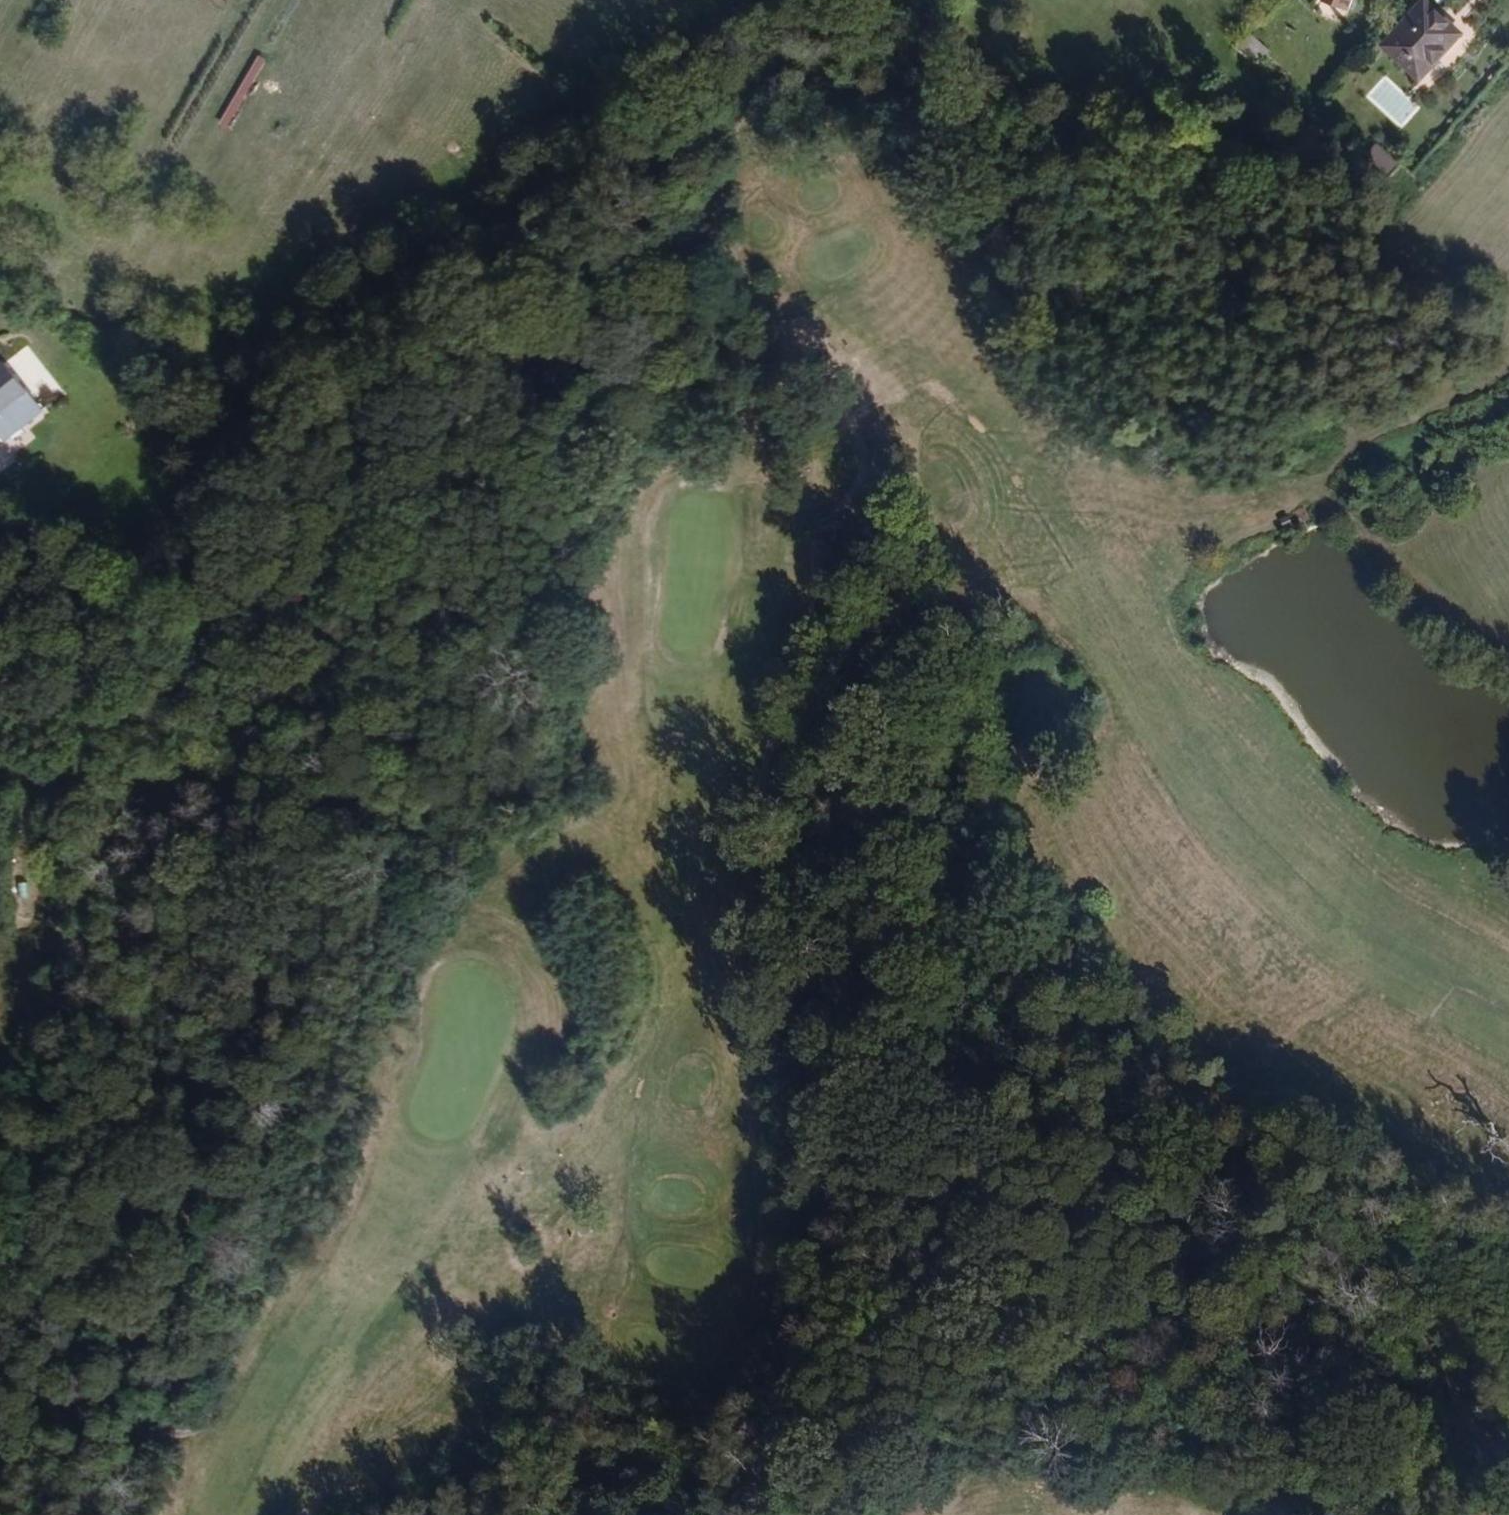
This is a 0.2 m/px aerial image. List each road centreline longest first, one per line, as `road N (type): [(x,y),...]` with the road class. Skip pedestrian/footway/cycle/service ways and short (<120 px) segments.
road 1 (track): [(775,0),(502,209),(325,321),(97,694),(57,815),(49,954),(0,1275)]

